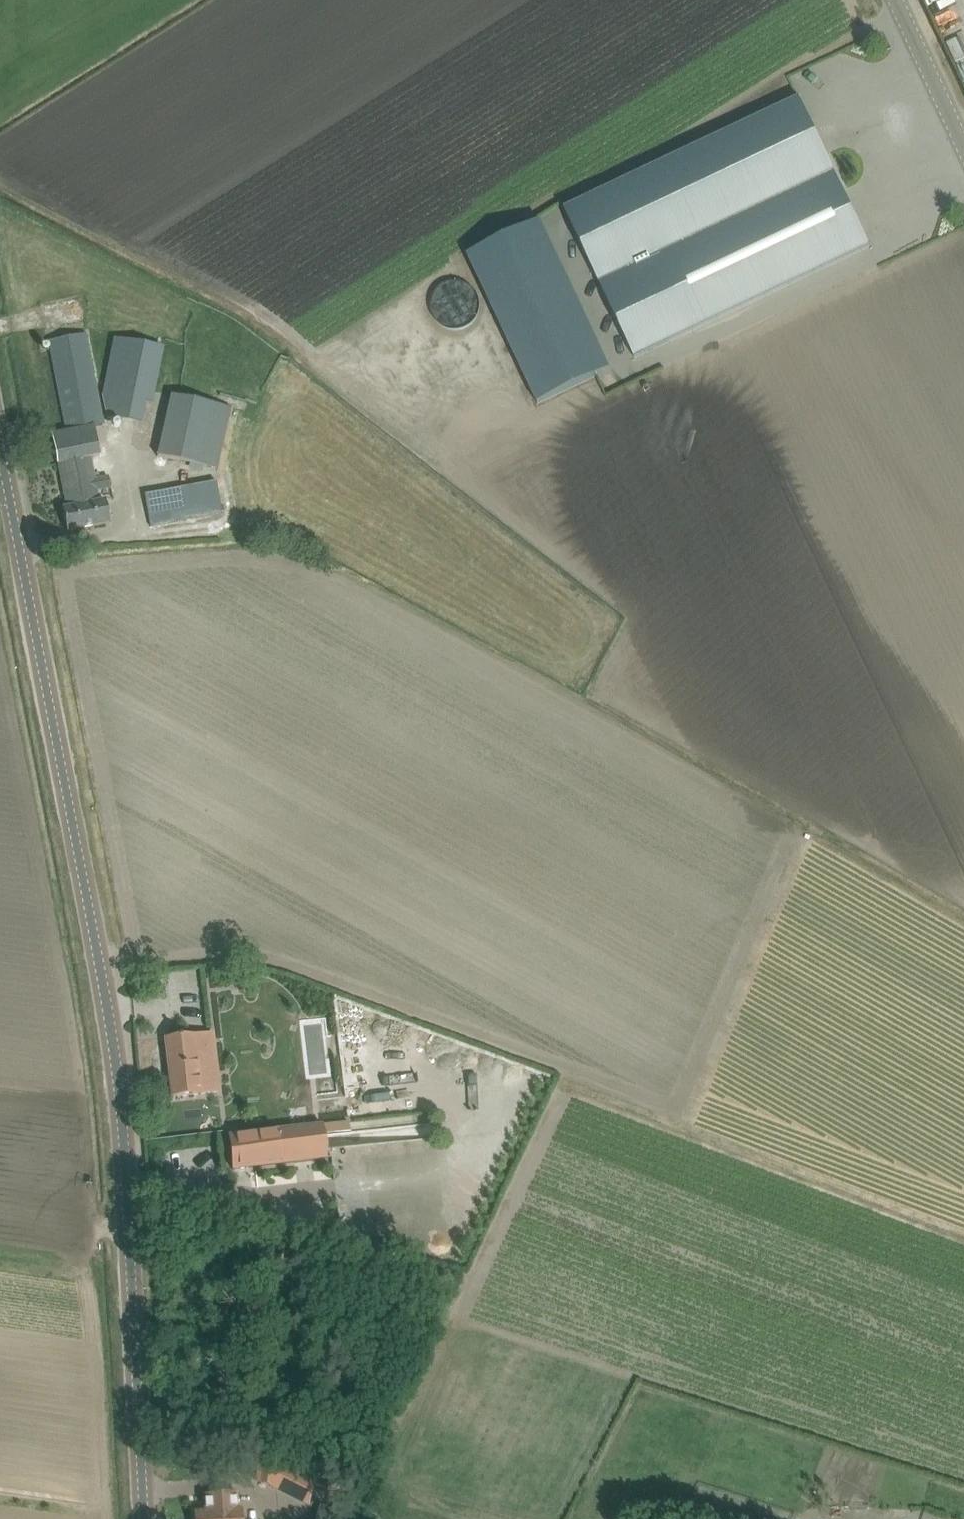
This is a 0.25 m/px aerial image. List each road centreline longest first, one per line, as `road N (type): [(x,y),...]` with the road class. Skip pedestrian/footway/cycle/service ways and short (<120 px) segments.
road 1 (tertiary): [(140,1518),(109,1034),(0,469)]
road 2 (tertiary): [(963,141),(899,0)]

